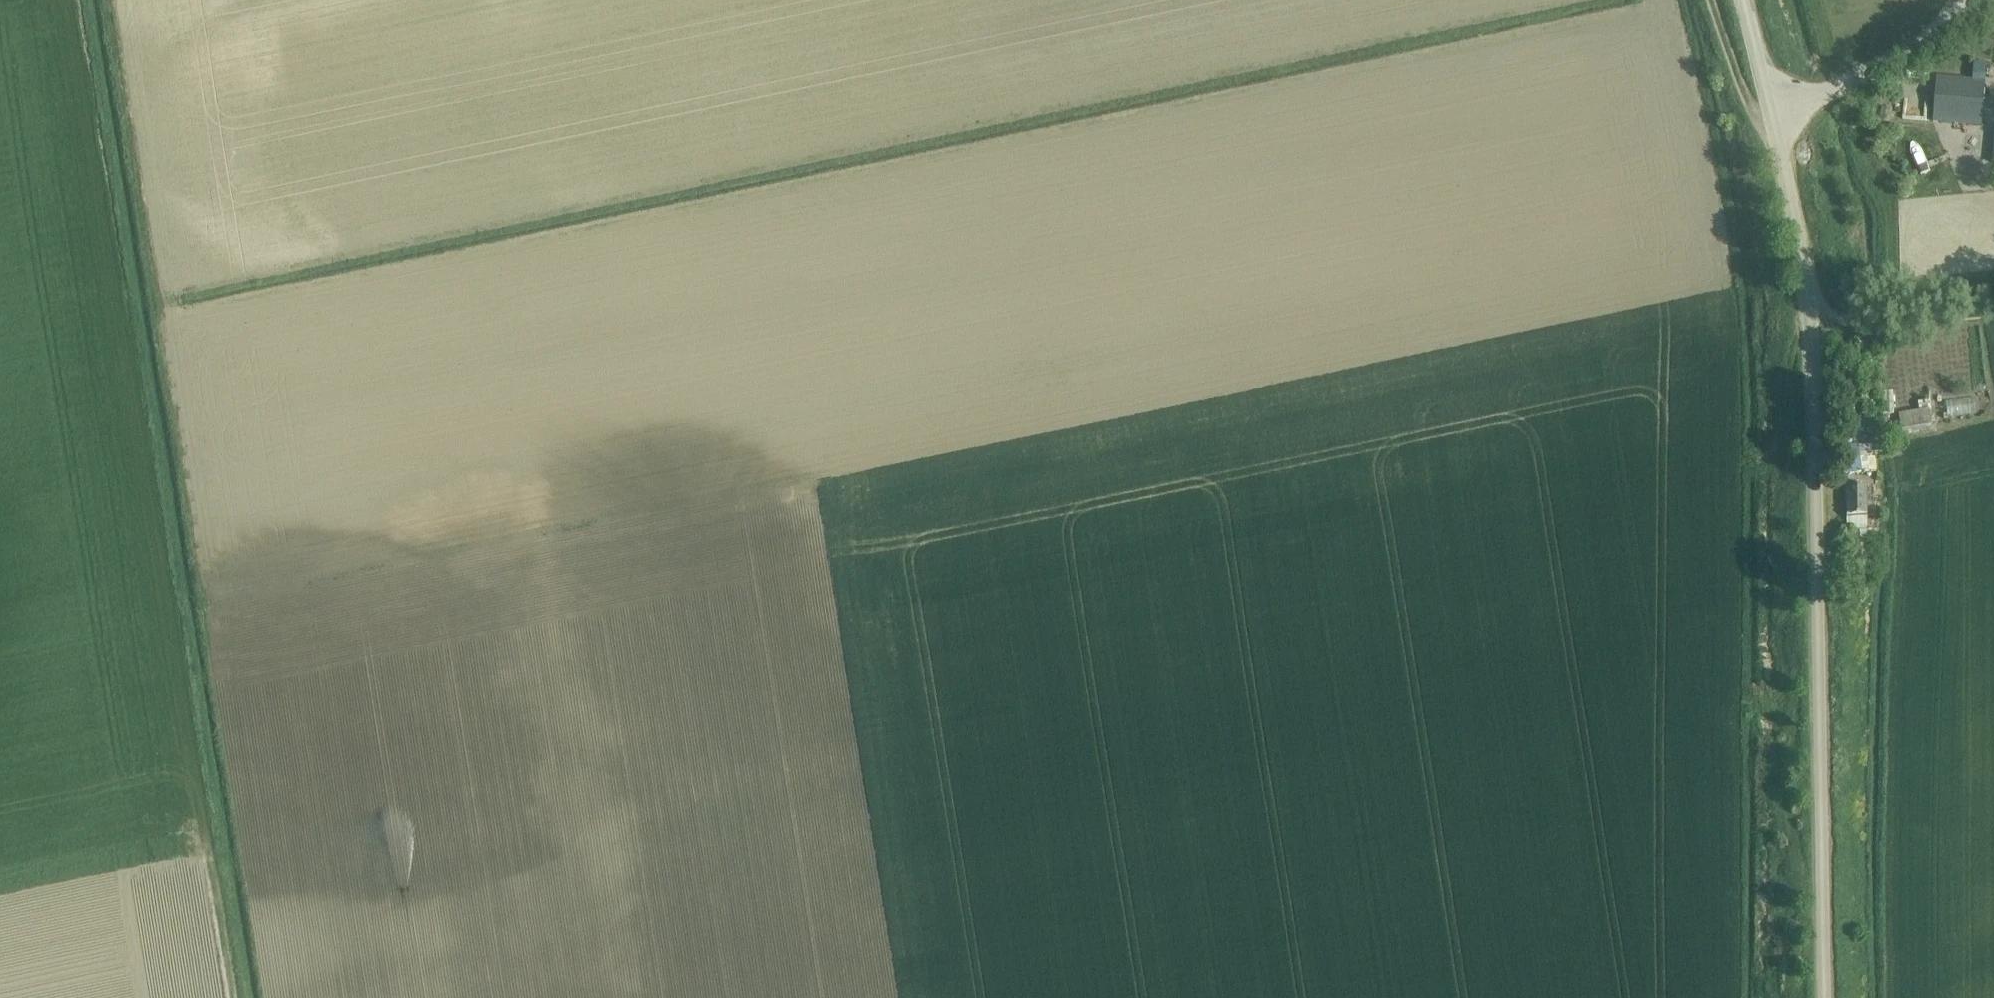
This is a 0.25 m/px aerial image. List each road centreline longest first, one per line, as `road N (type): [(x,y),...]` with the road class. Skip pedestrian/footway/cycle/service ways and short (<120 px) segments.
road 1 (tertiary): [(1824,997),(1806,291),(1743,0)]

